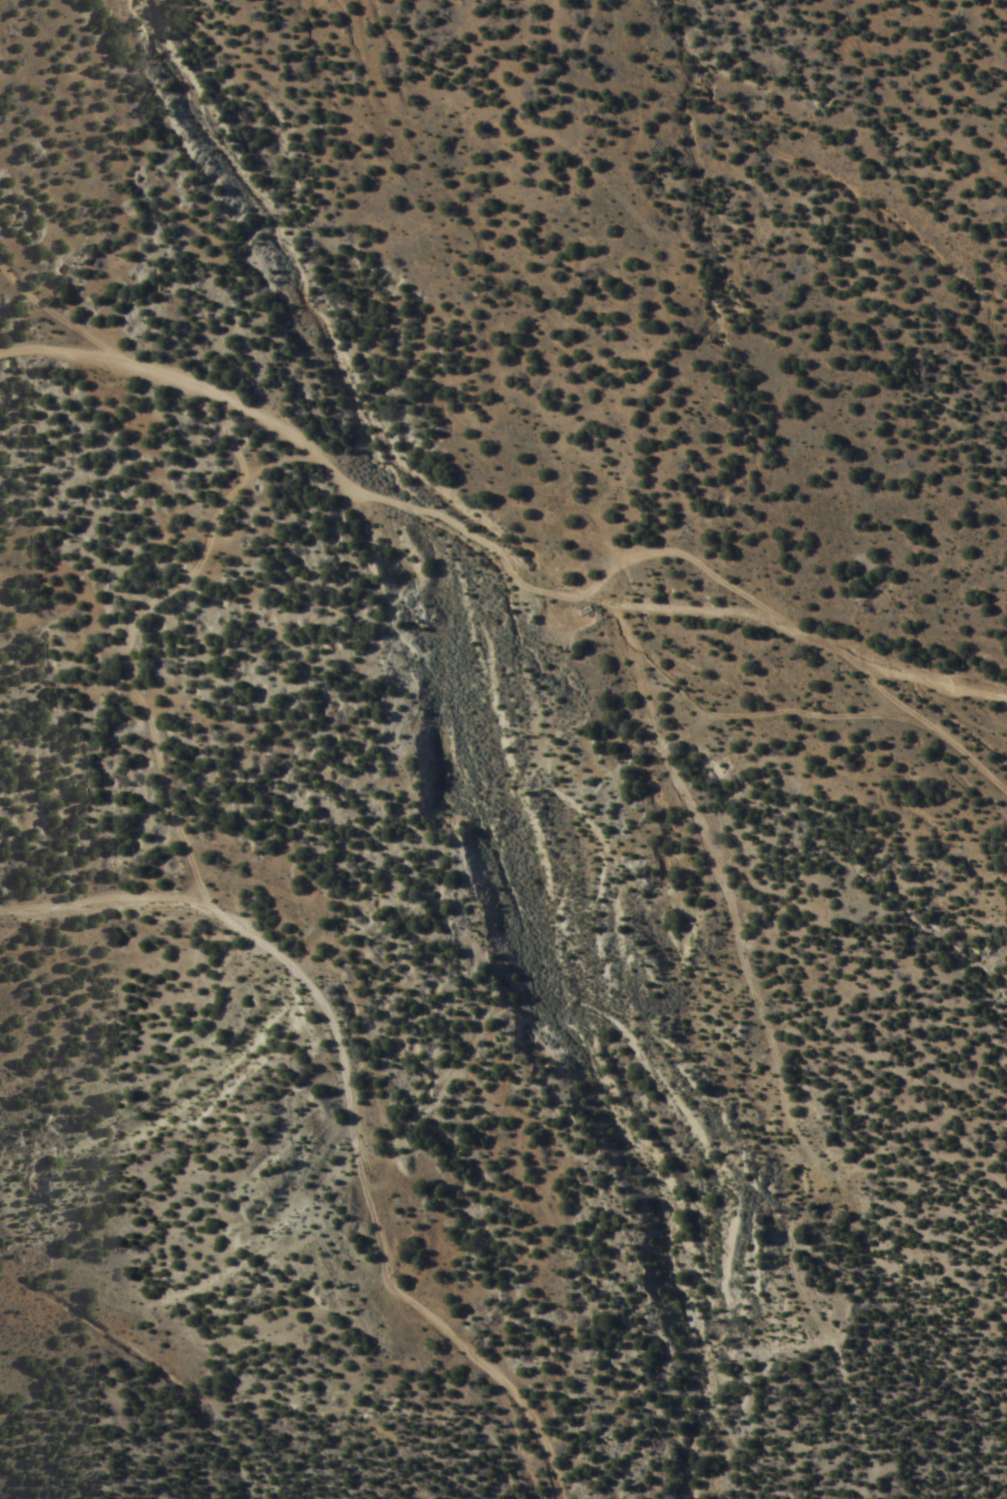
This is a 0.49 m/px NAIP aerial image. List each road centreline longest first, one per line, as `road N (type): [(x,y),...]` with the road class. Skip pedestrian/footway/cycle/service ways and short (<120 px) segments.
road 1 (residential): [(1006,865),(860,814),(745,752),(677,694),(667,652)]

